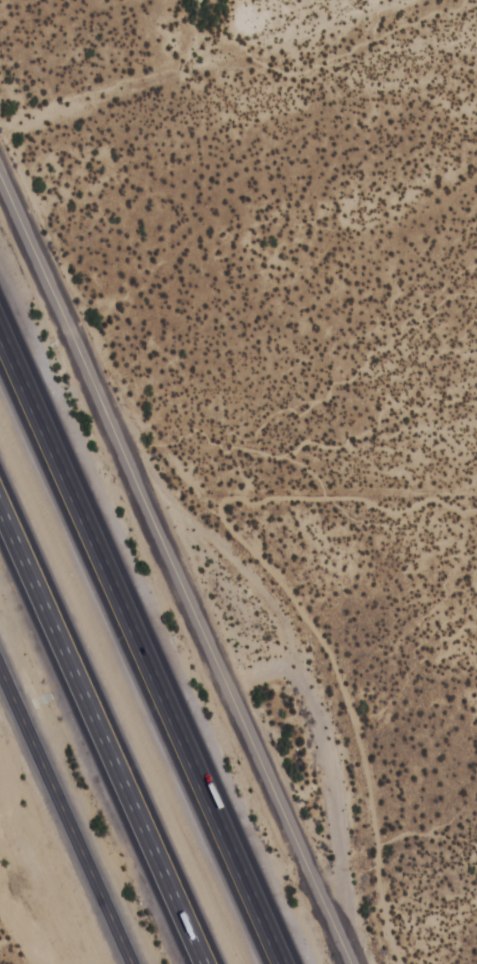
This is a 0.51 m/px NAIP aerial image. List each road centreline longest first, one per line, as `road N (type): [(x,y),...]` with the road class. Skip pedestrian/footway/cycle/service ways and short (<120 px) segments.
road 1 (residential): [(0,167),(354,963)]
road 2 (motorway): [(280,963),(0,334)]
road 3 (motorway): [(0,514),(203,963)]
road 4 (tertiary): [(0,660),(134,963)]

